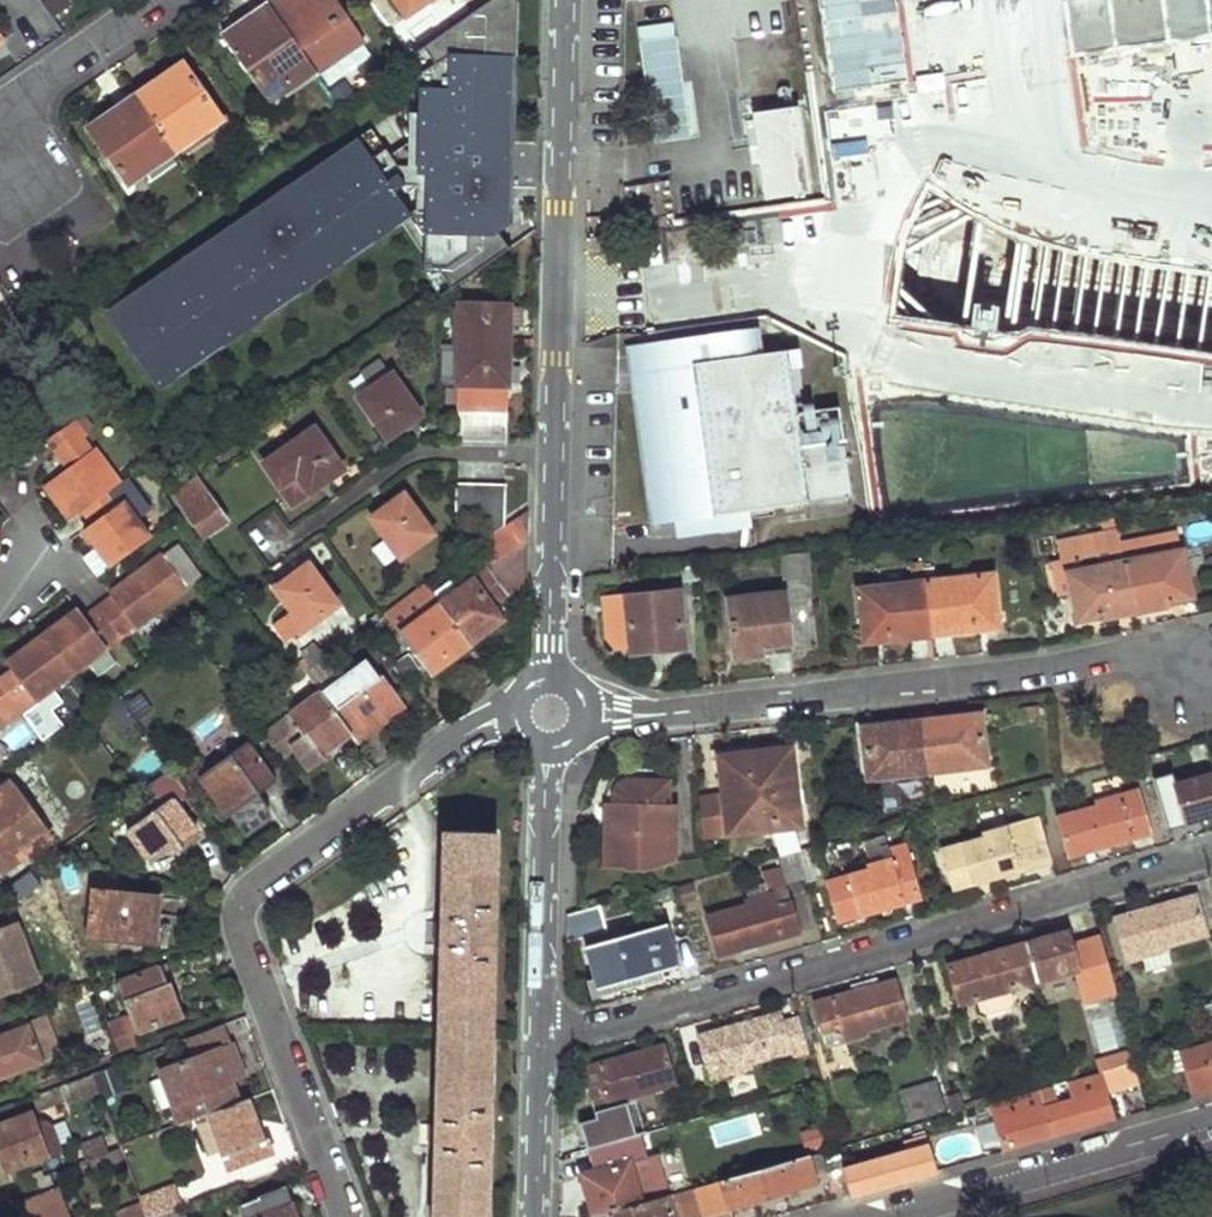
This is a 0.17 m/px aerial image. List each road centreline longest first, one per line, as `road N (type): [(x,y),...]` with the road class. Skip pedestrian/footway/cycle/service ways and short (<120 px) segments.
road 1 (residential): [(566,0),(550,713)]
road 2 (residential): [(346,1216),(240,928),(242,900),(493,718),(550,713)]
road 3 (residential): [(539,1041),(1211,851)]
road 4 (residential): [(550,713),(651,716),(1196,644)]
road 5 (residential): [(1211,1119),(872,1216)]
road 6 (residential): [(550,713),(539,1041)]
road 7 (residential): [(165,0),(29,96),(1,159)]
road 8 (residential): [(539,1041),(535,1216)]

